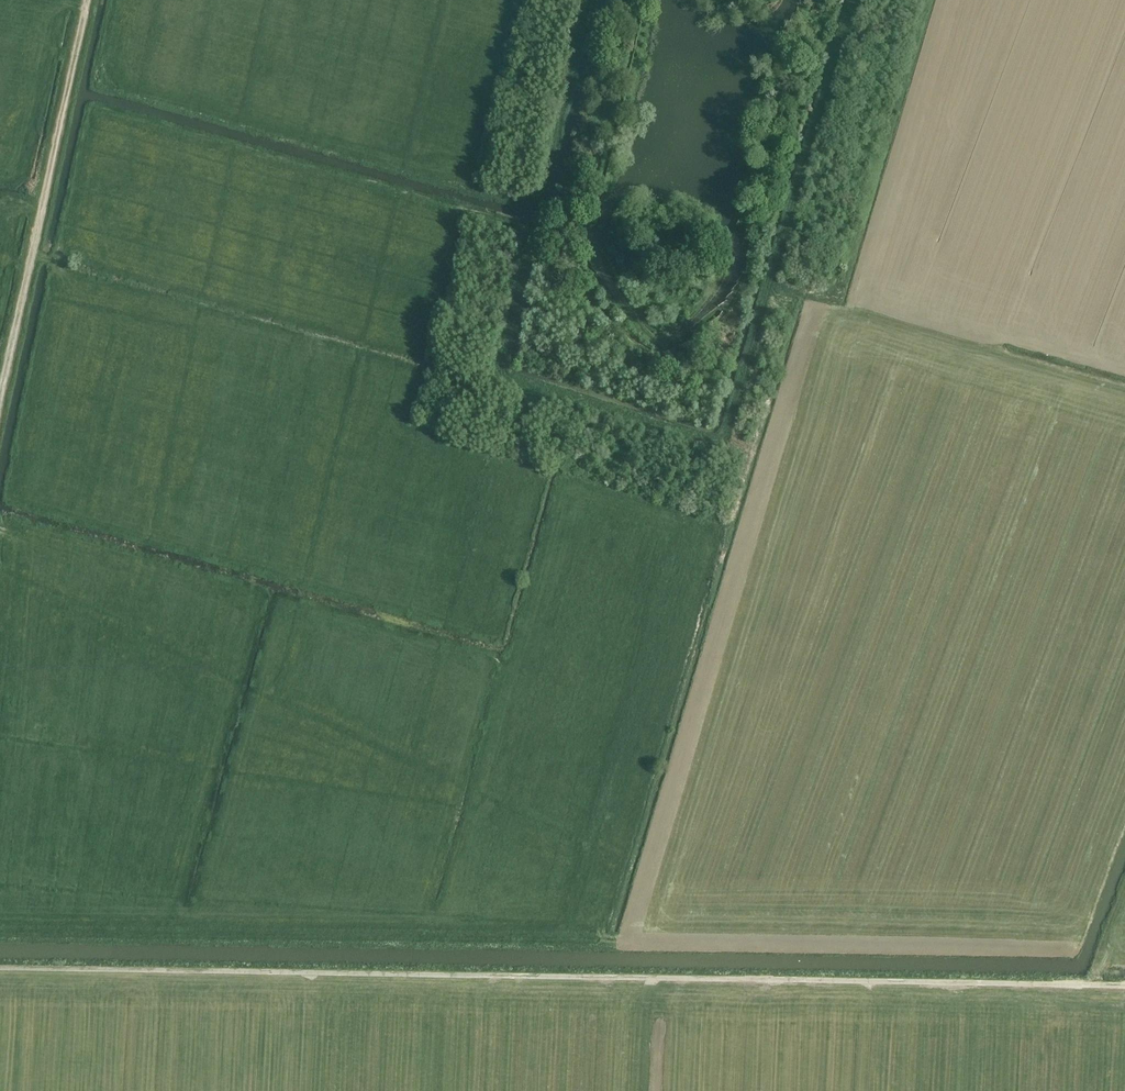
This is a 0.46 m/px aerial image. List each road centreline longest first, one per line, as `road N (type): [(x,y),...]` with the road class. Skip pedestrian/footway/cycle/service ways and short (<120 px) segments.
road 1 (track): [(0,967),(1124,984)]

